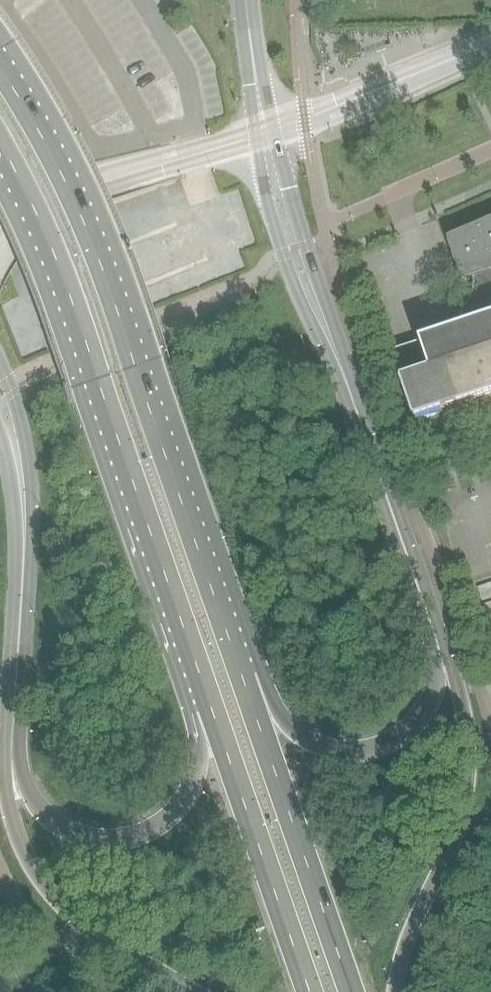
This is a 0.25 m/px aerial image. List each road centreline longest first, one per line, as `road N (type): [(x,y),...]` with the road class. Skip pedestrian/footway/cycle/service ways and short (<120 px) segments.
road 1 (trunk): [(241,674),(87,238),(0,77)]
road 2 (trunk): [(0,152),(87,348),(212,706)]
road 3 (trunk): [(396,991),(415,922),(458,824),(467,771),(458,684),(432,627)]
road 4 (trunk): [(212,706),(186,802),(148,832),(113,840),(62,828),(38,806),(14,712)]
road 5 (trunk): [(14,712),(6,789),(32,866),(92,934),(192,991)]
road 6 (trunk): [(352,991),(241,674)]
road 7 (trunk): [(432,627),(323,324)]
road 8 (trunk): [(432,627),(430,701),(404,735),(370,751),(309,742),(241,674)]
road 9 (trunk): [(212,706),(310,991)]
road 10 (trunk): [(14,712),(21,483)]
road 11 (trunk): [(267,150),(267,205),(291,278),(323,324)]
road 12 (trunk): [(323,324),(292,197),(267,150)]
road 13 (trunk): [(267,150),(245,0)]
road 14 (trunk): [(21,483),(22,423),(0,361)]

